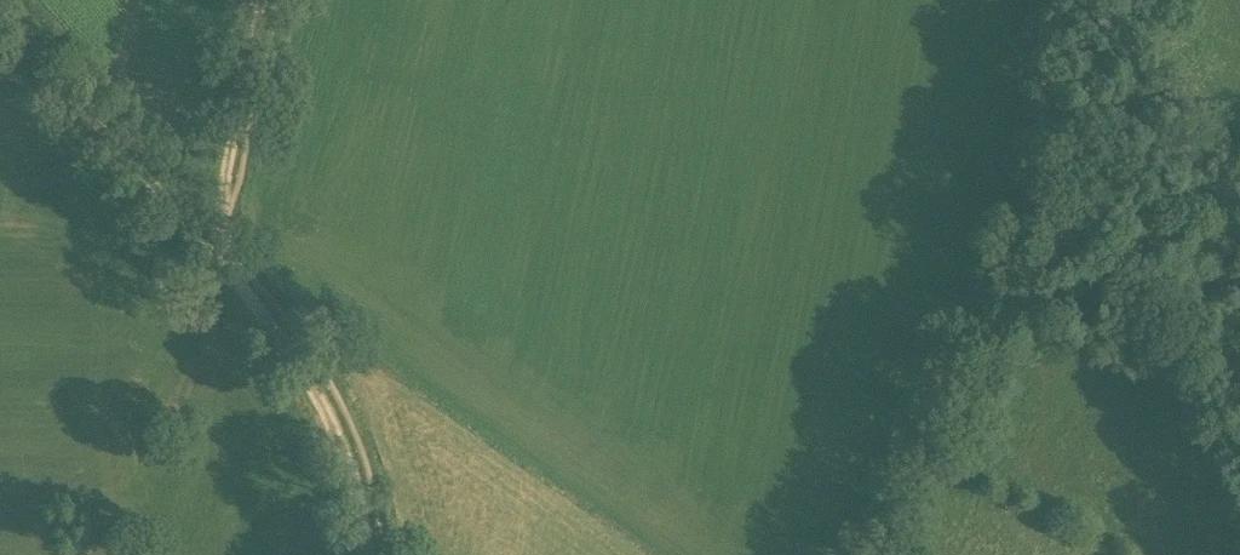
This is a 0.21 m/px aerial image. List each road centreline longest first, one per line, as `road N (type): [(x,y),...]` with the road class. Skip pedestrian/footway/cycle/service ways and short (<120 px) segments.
road 1 (track): [(371,554),(339,427),(217,244),(266,0)]
road 2 (track): [(217,244),(0,16)]

